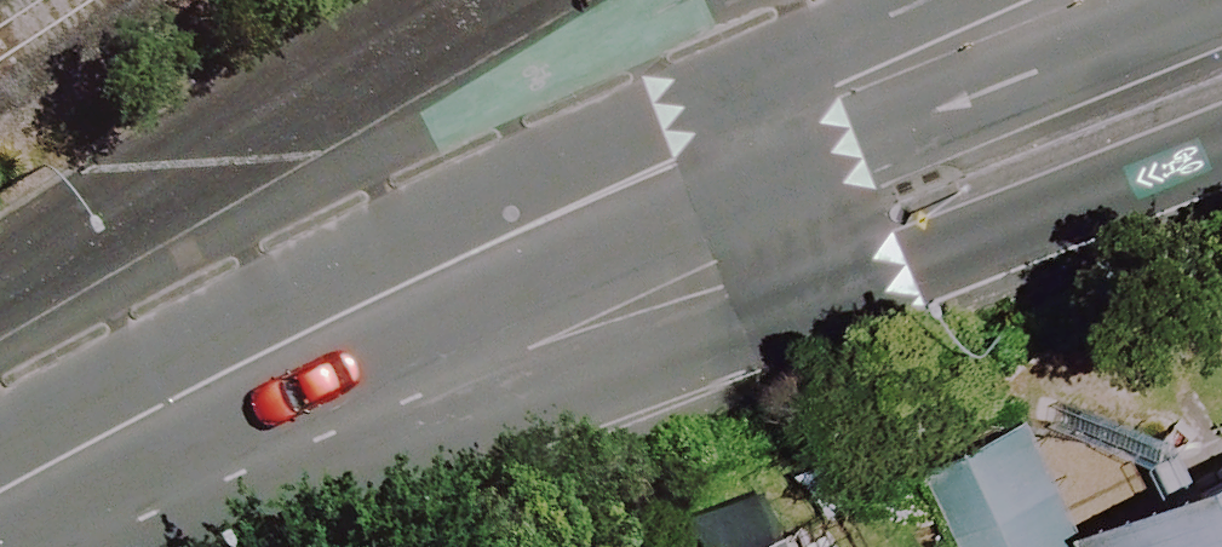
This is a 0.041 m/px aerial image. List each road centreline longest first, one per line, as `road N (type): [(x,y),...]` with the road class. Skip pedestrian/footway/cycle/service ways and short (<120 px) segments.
road 1 (secondary): [(1221,140),(230,517),(67,546)]
road 2 (secondary): [(1062,0),(355,308),(0,496)]

